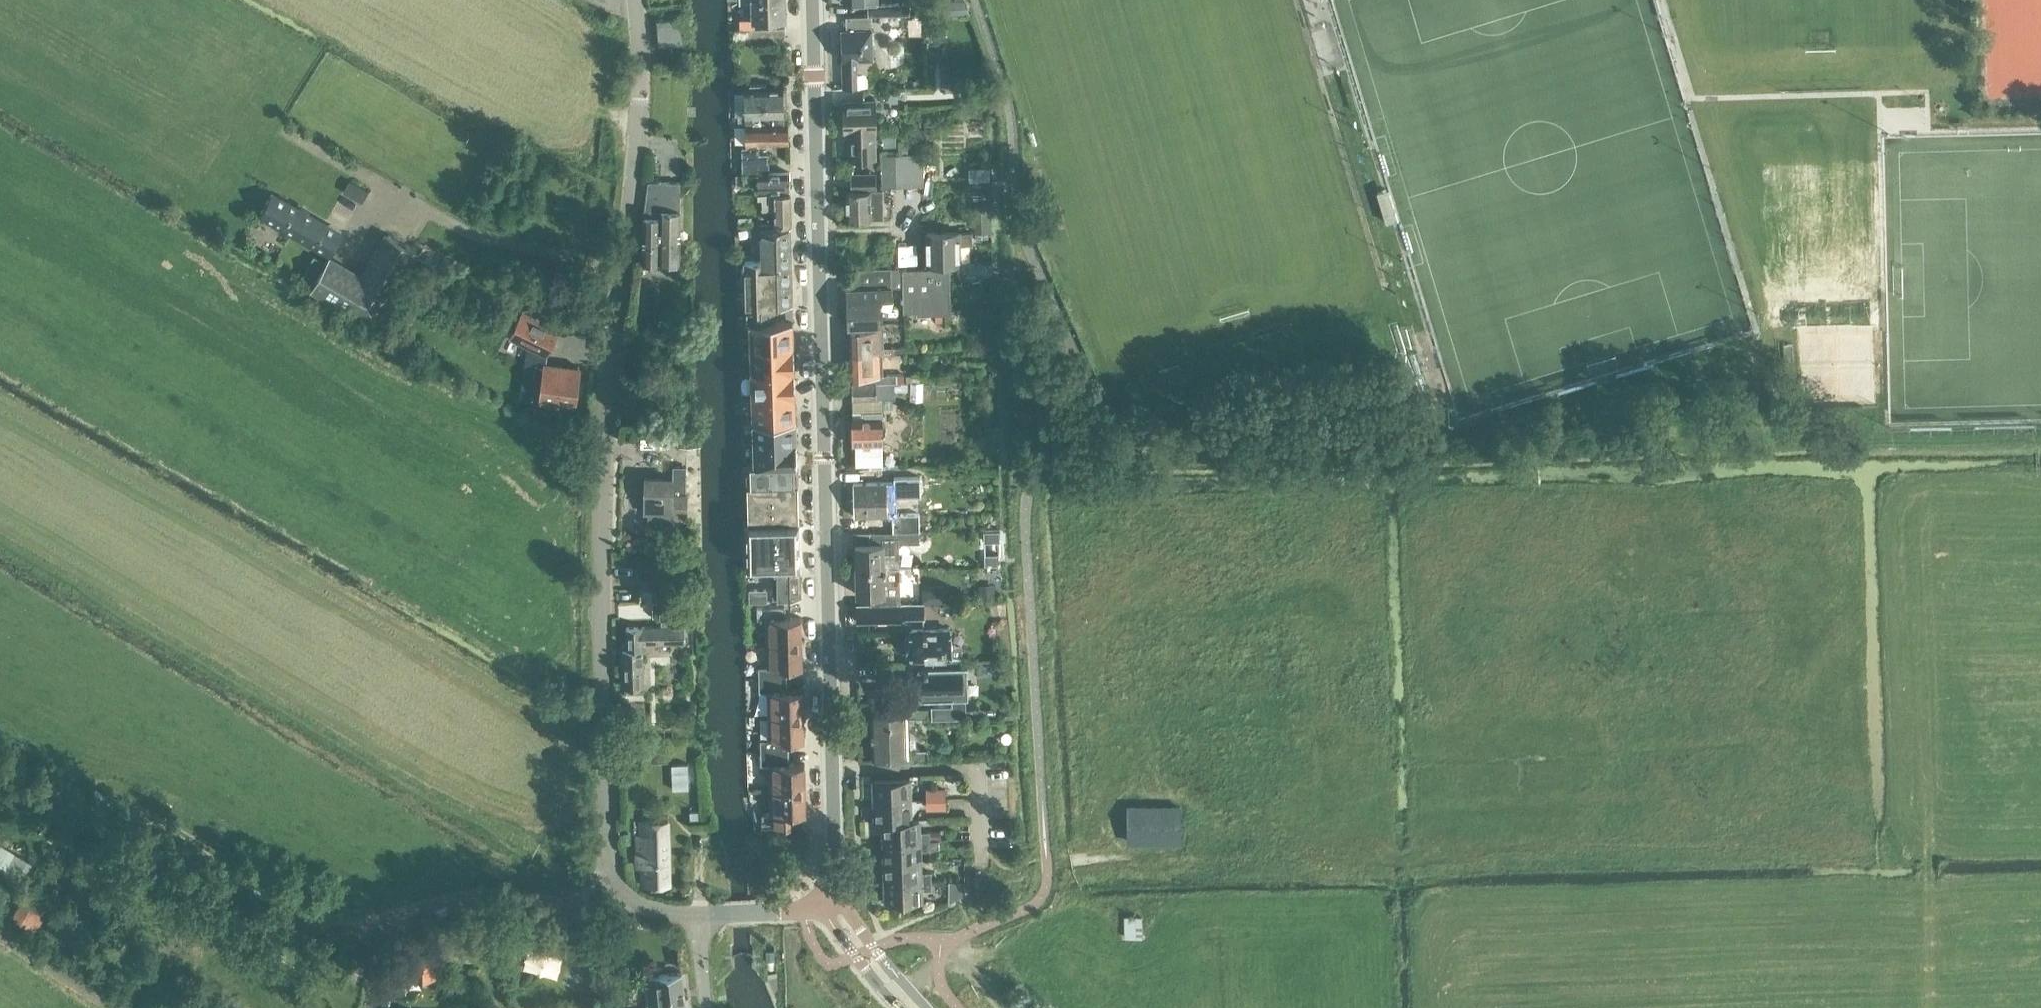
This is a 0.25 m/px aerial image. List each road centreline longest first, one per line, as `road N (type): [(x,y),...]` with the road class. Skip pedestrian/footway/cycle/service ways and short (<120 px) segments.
road 1 (unclassified): [(726,914),(630,897),(604,853),(605,396),(639,121),(638,0)]
road 2 (secondary): [(836,899),(813,0)]
road 3 (secondary): [(926,1007),(836,899)]
road 4 (secondary): [(836,899),(835,924),(901,1007)]
road 5 (track): [(523,78),(639,121)]

